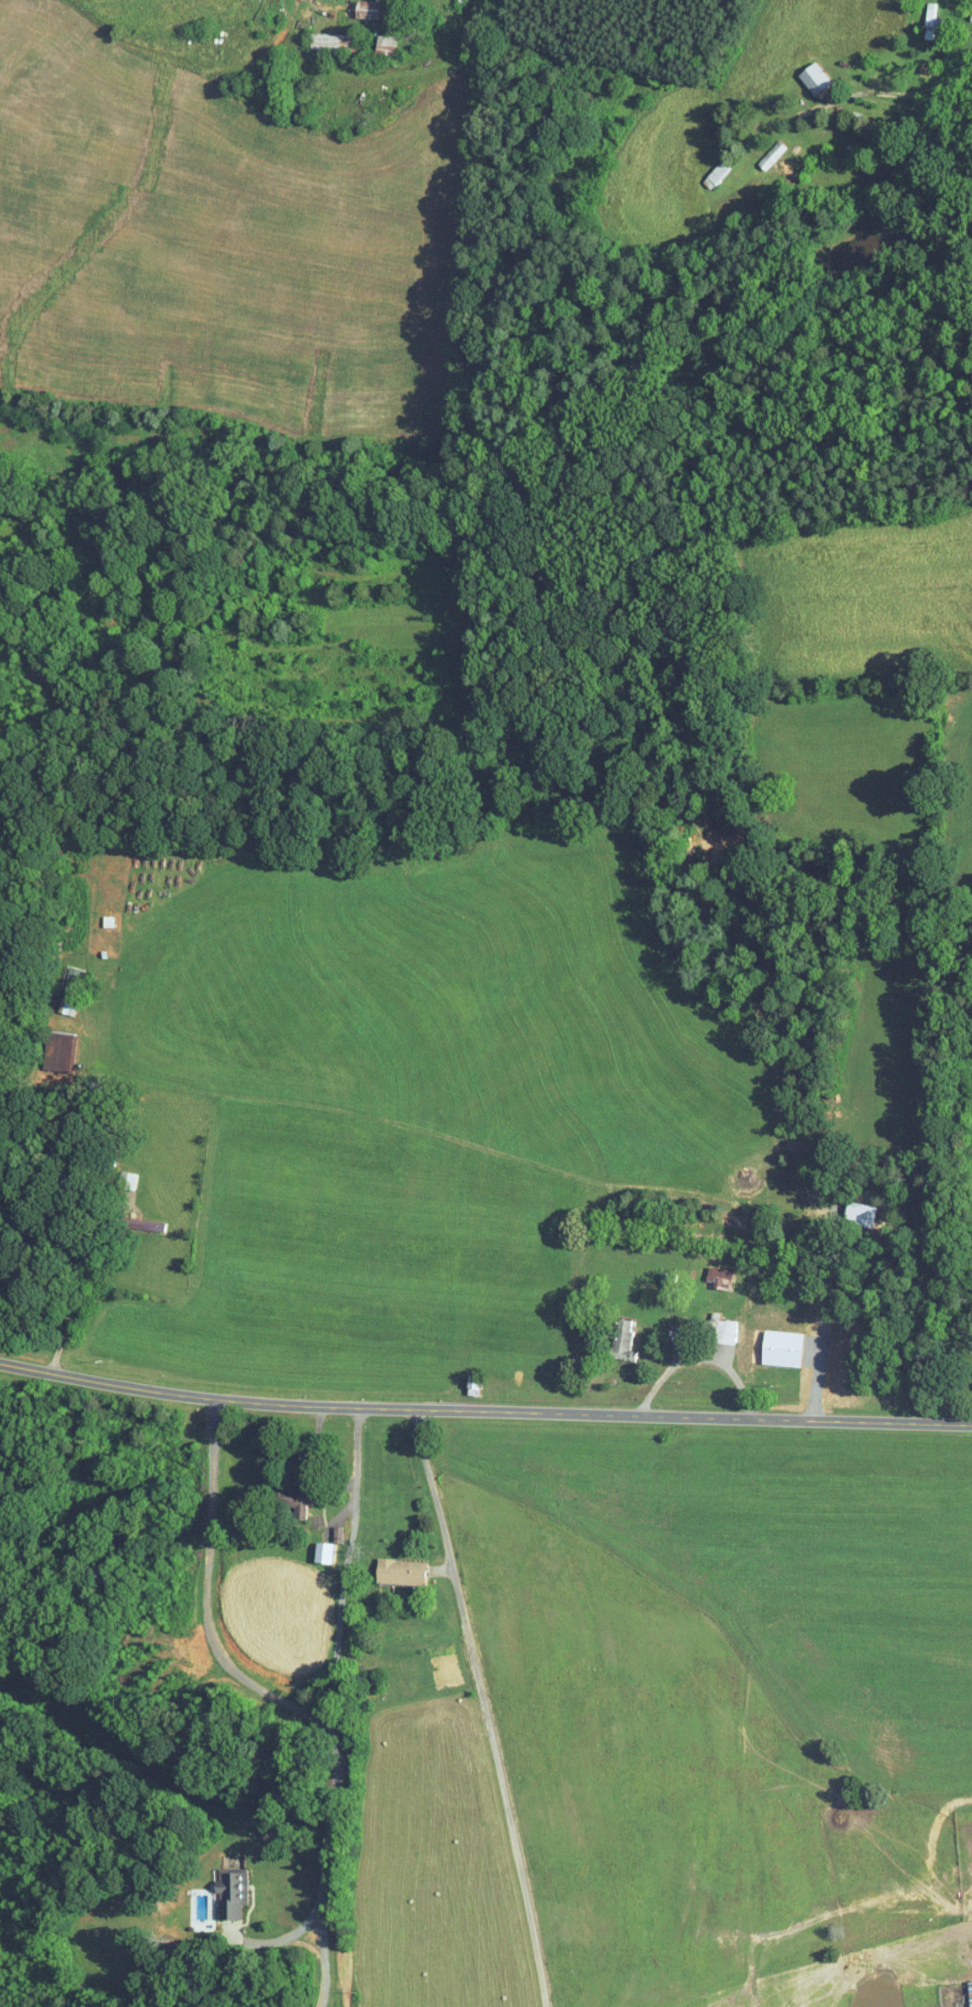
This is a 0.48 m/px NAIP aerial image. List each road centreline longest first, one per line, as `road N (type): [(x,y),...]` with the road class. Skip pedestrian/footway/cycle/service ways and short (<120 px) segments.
road 1 (residential): [(971,1423),(270,1411),(0,1365)]
road 2 (residential): [(415,1413),(508,1809),(544,2006)]

